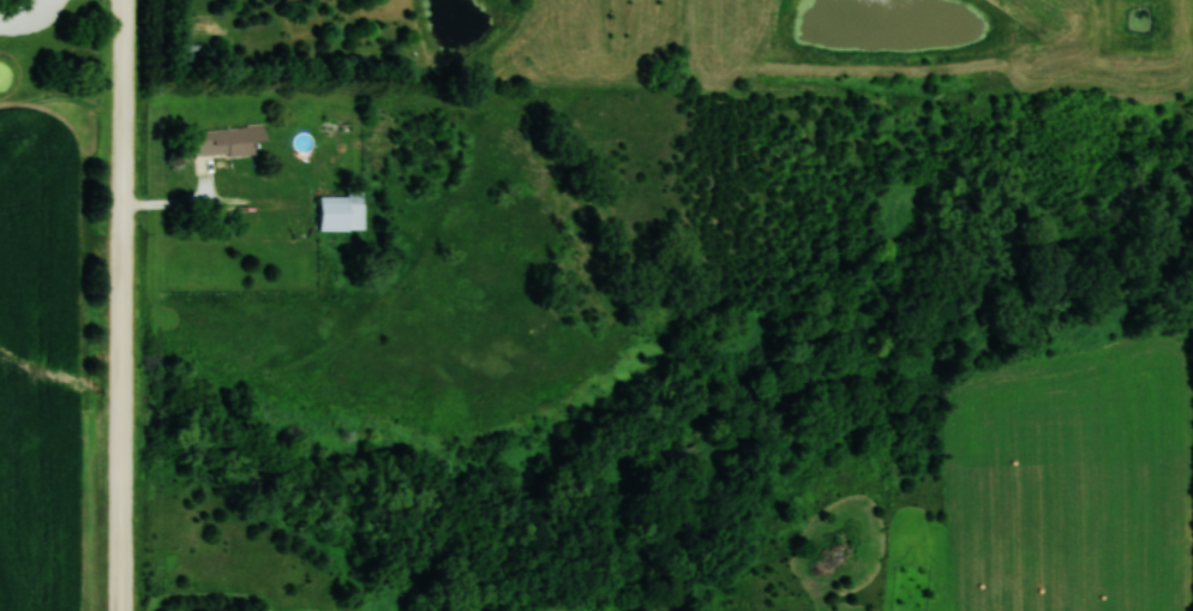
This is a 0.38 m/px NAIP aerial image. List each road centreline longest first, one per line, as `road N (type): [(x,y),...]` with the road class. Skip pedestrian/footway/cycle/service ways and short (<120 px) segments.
road 1 (residential): [(121,610),(124,0)]

